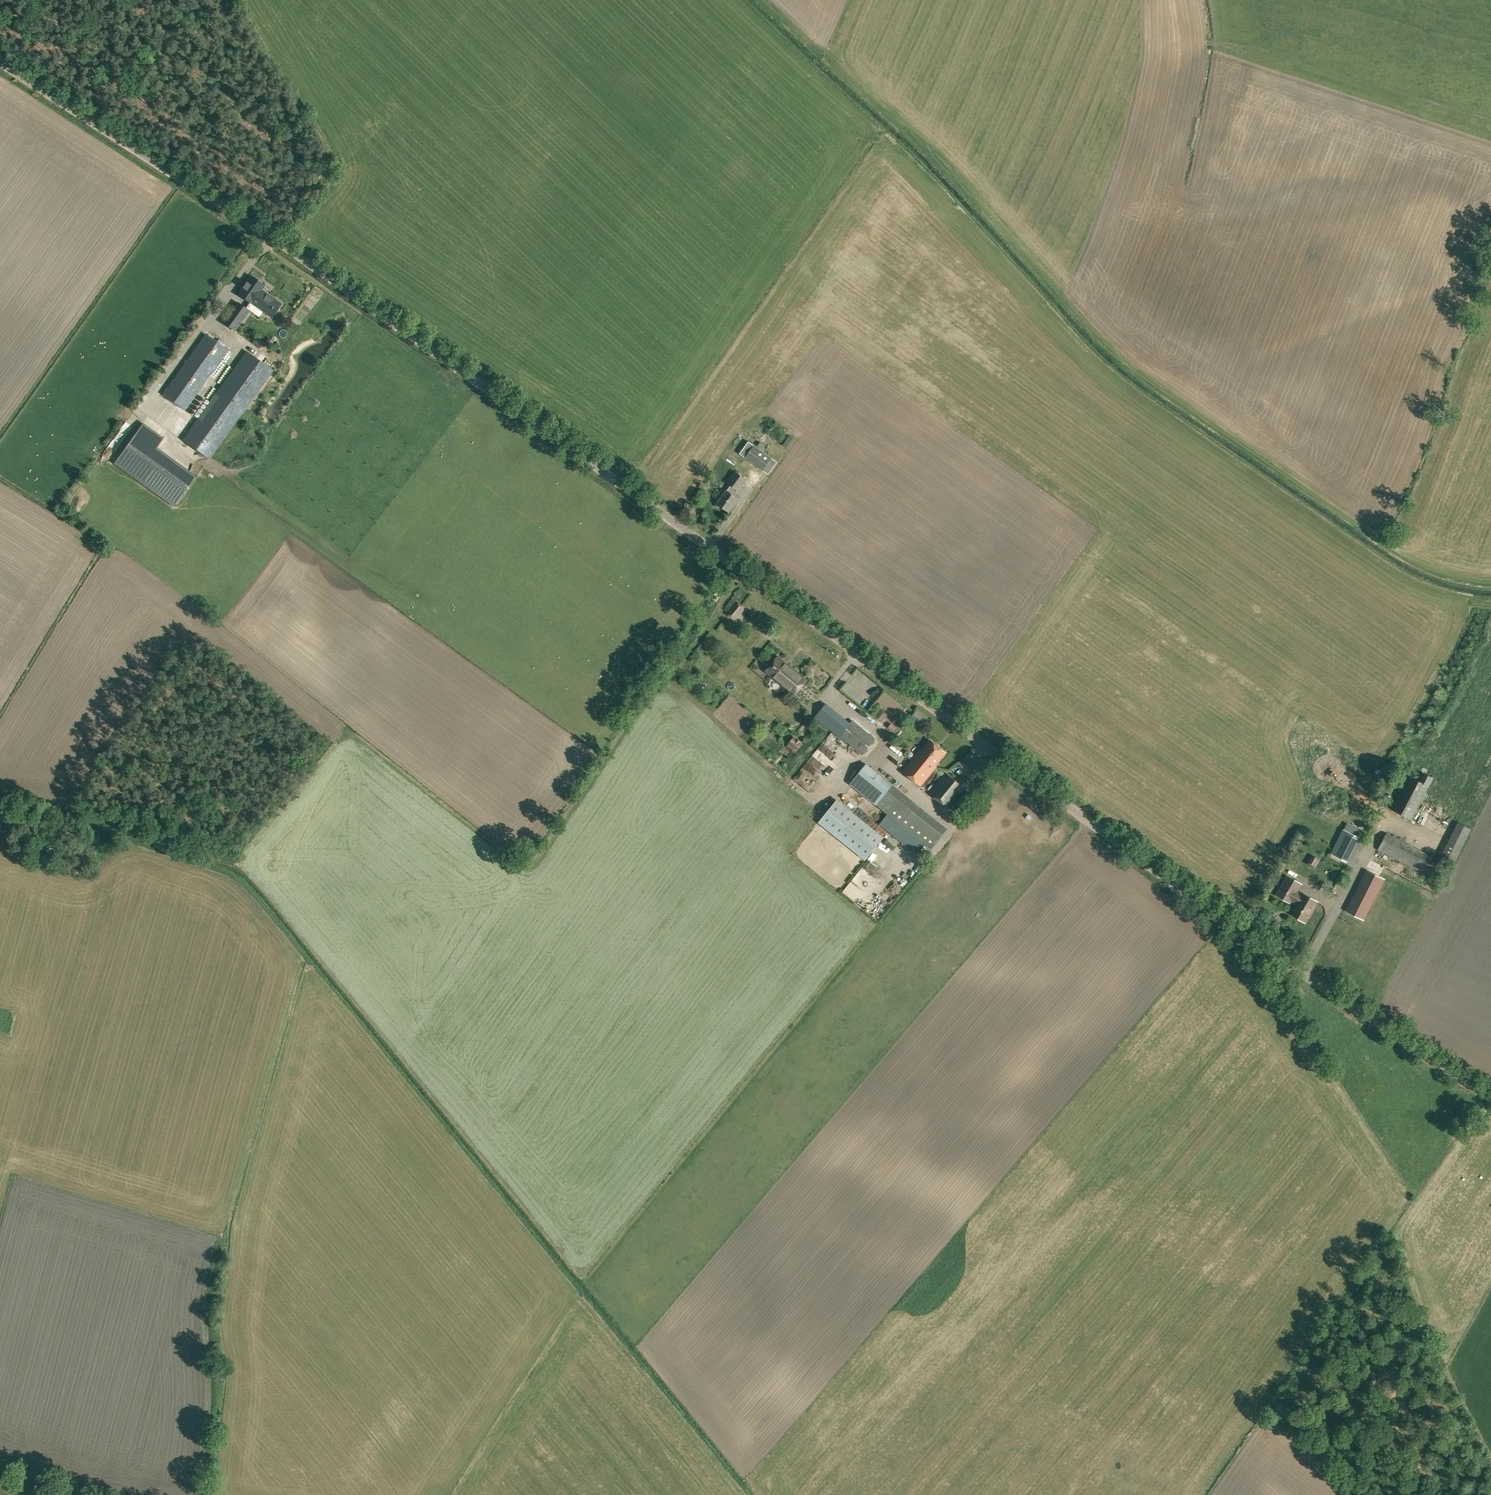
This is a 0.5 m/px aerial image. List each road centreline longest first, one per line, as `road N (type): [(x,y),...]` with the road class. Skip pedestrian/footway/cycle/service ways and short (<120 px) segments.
road 1 (unclassified): [(1490,1095),(1134,855),(271,239),(0,63)]

